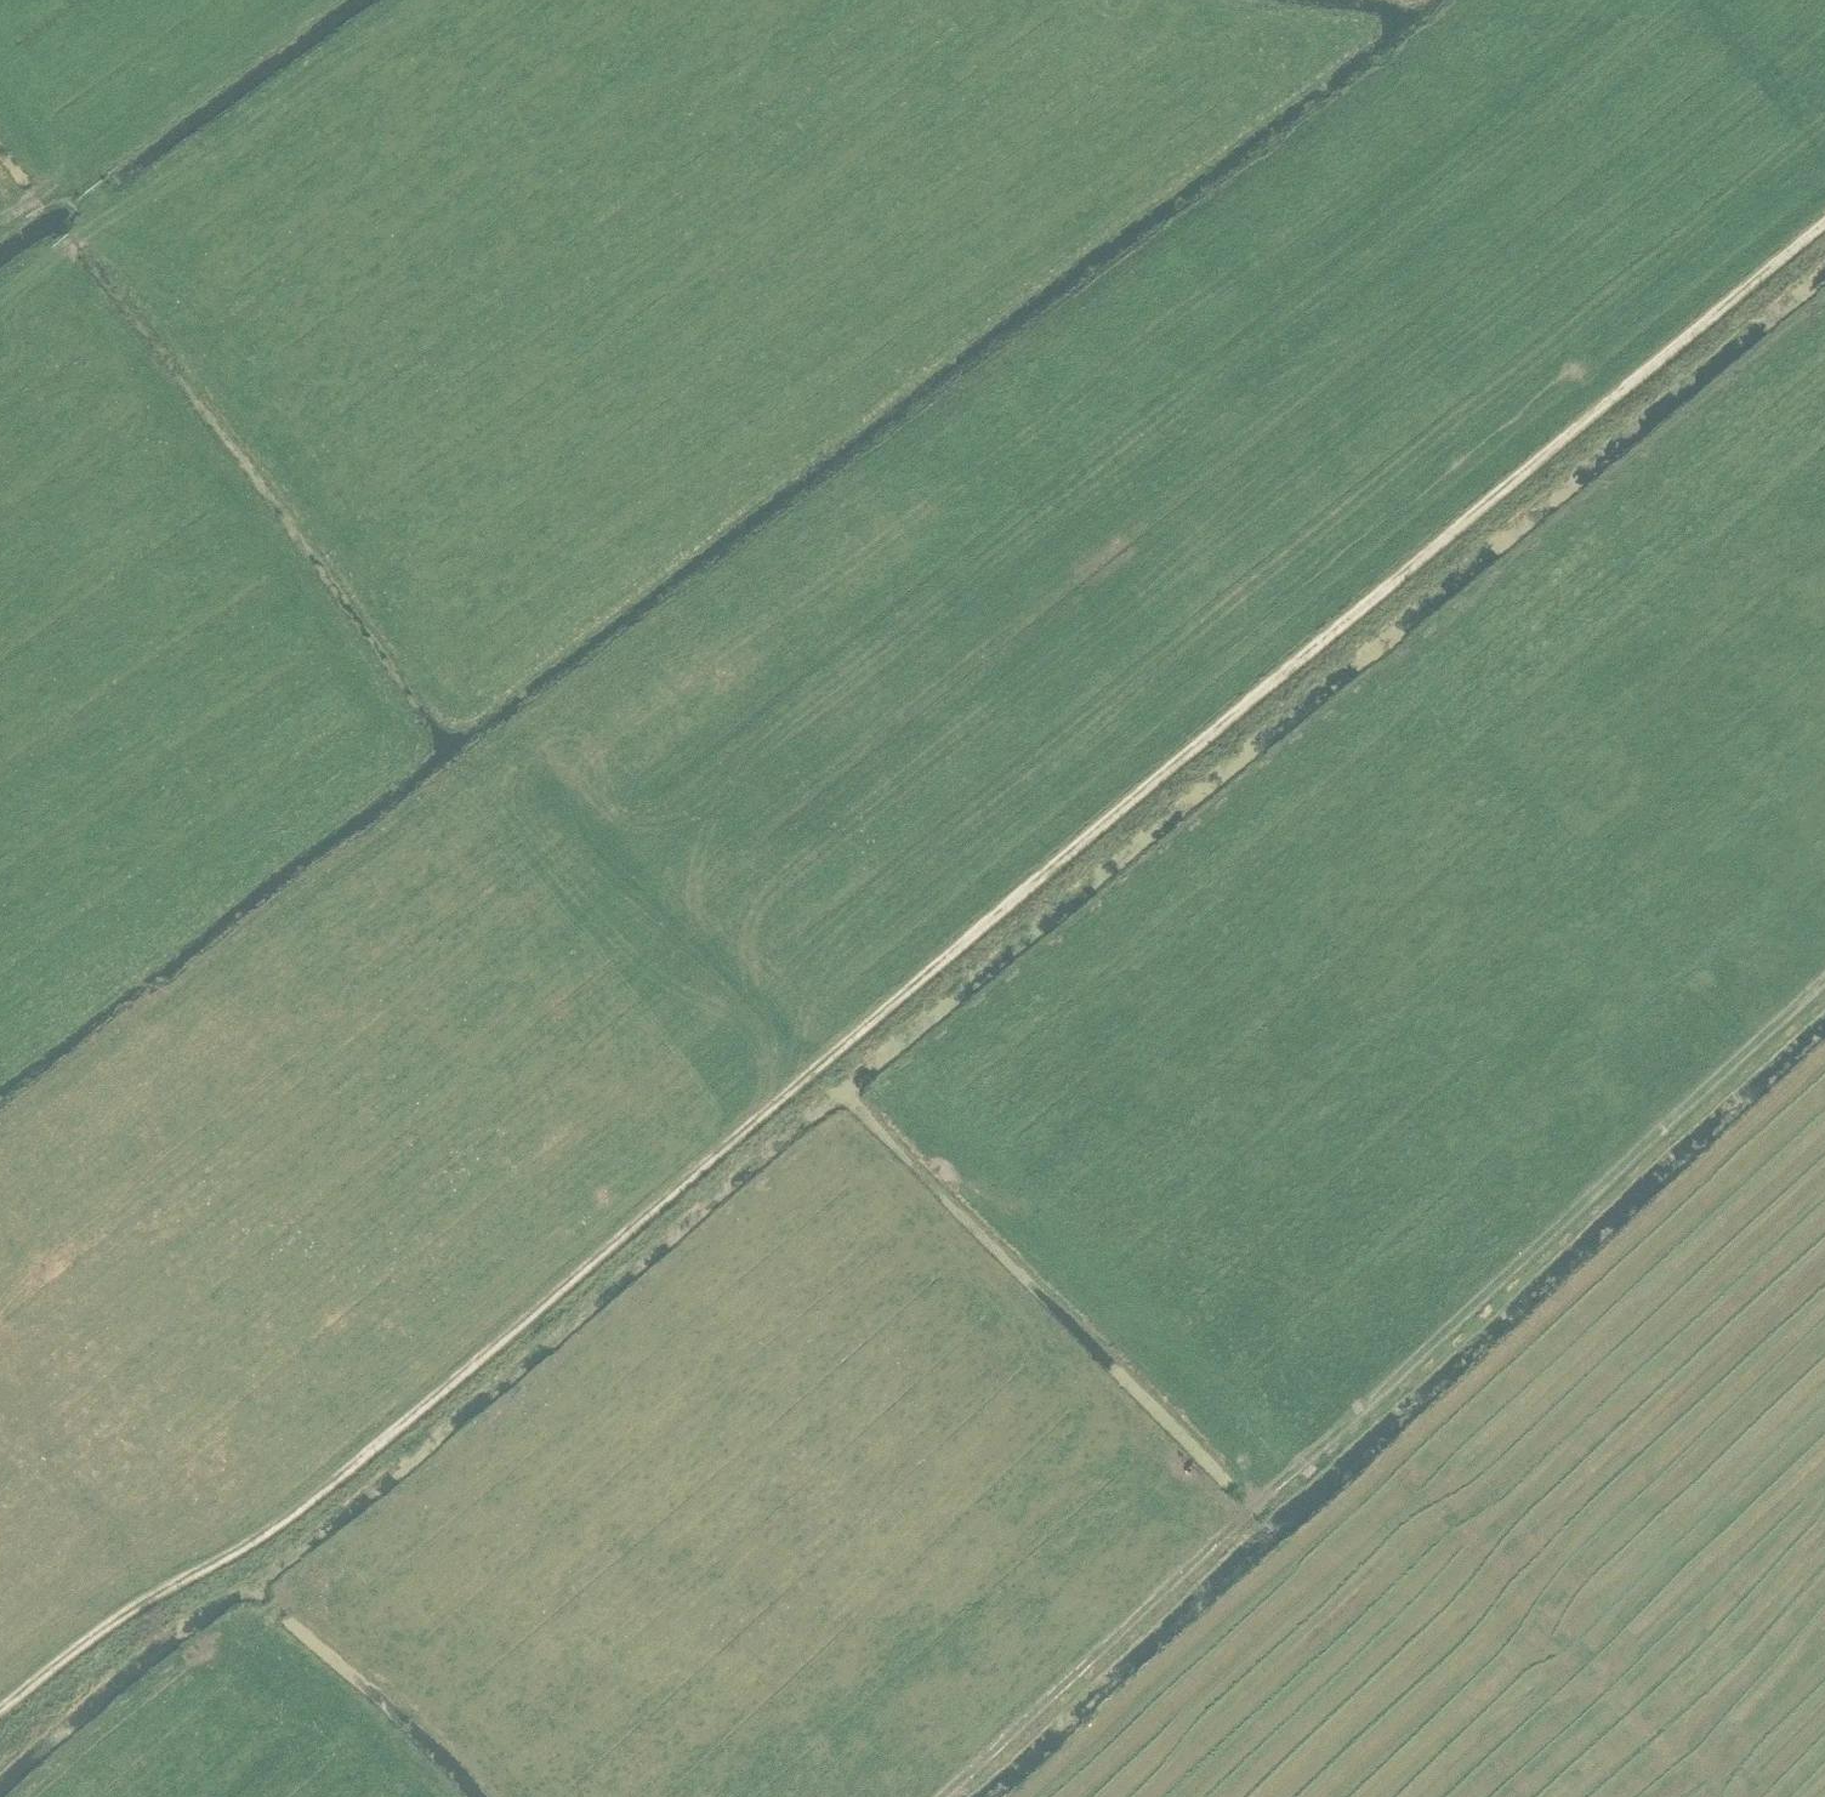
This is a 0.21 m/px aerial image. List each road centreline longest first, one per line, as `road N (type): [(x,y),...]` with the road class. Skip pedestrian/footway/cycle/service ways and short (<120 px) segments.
road 1 (track): [(1824,231),(258,1542),(88,1639),(0,1713)]

